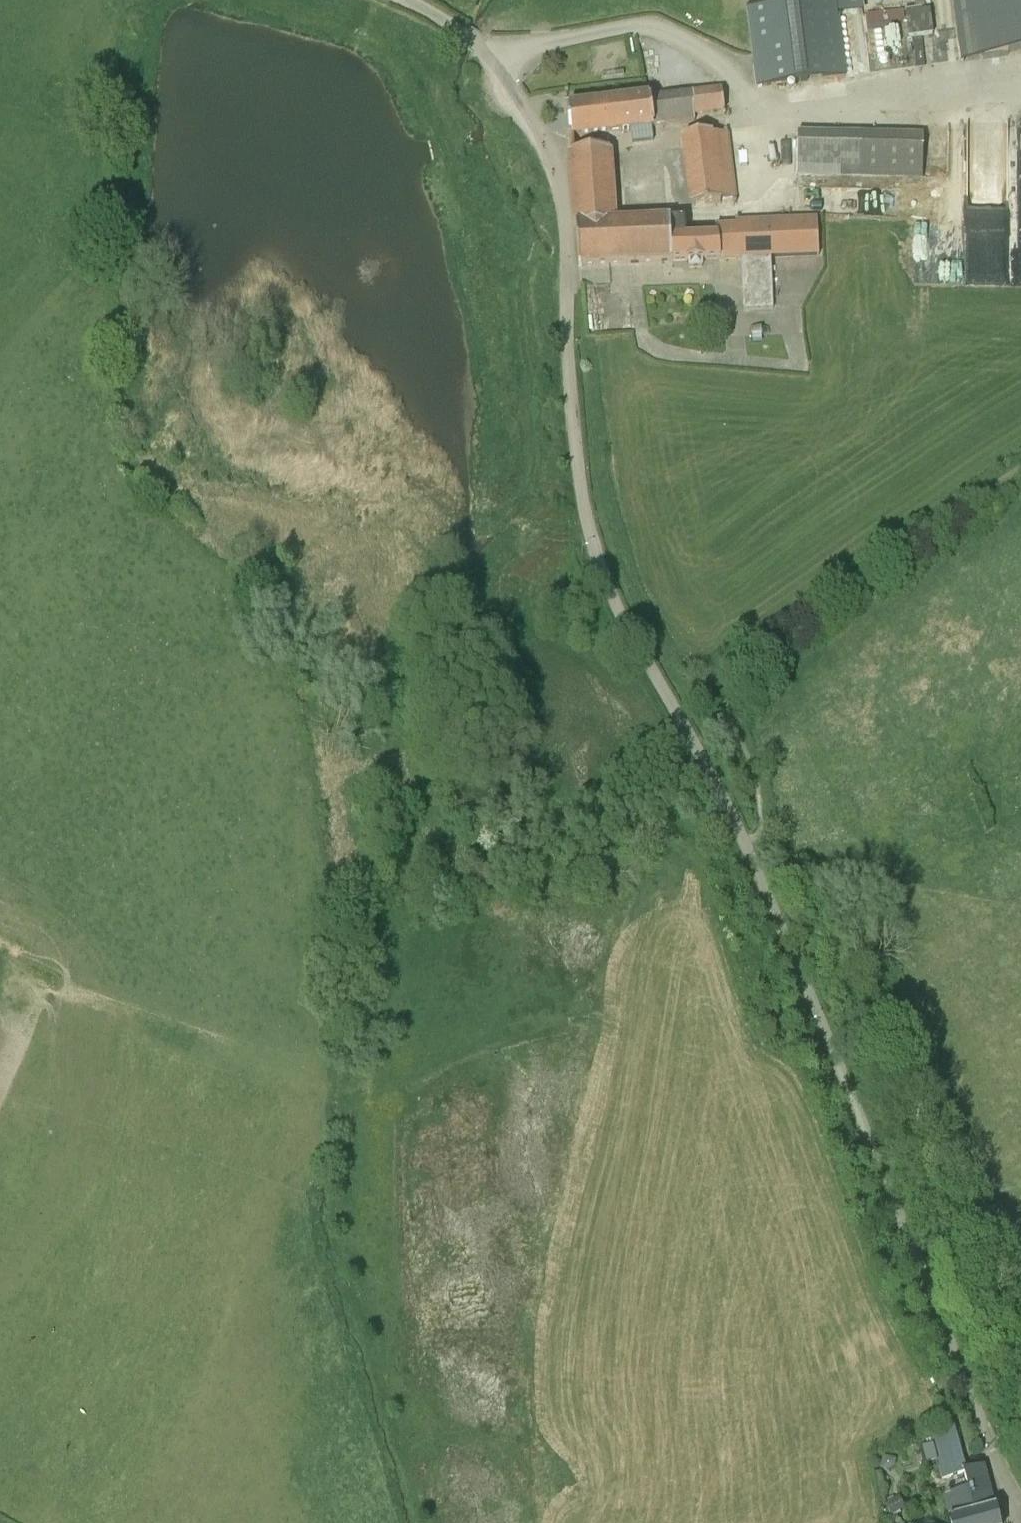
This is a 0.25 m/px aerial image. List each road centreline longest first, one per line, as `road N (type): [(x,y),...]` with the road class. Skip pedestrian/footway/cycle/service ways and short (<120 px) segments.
road 1 (unclassified): [(1020,1510),(745,845),(594,550),(578,456),(563,188),(551,149),(478,45),(410,0)]

